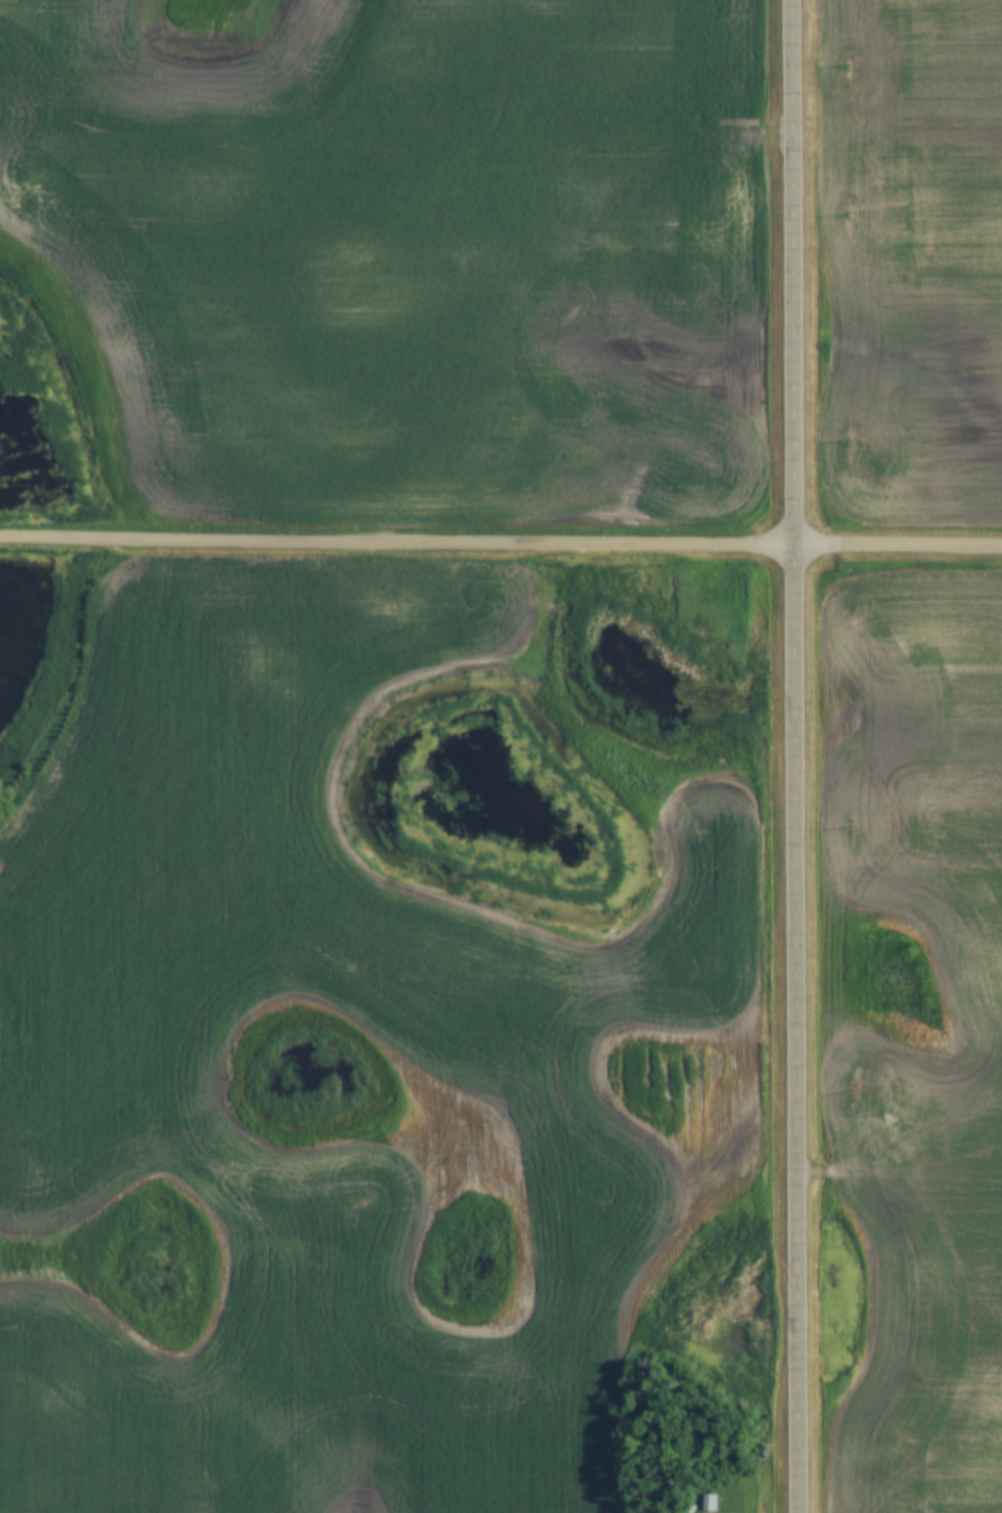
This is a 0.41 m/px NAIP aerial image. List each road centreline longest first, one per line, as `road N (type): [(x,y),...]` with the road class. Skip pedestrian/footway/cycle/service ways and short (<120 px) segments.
road 1 (tertiary): [(809,1512),(801,0)]
road 2 (residential): [(1001,548),(0,540)]

